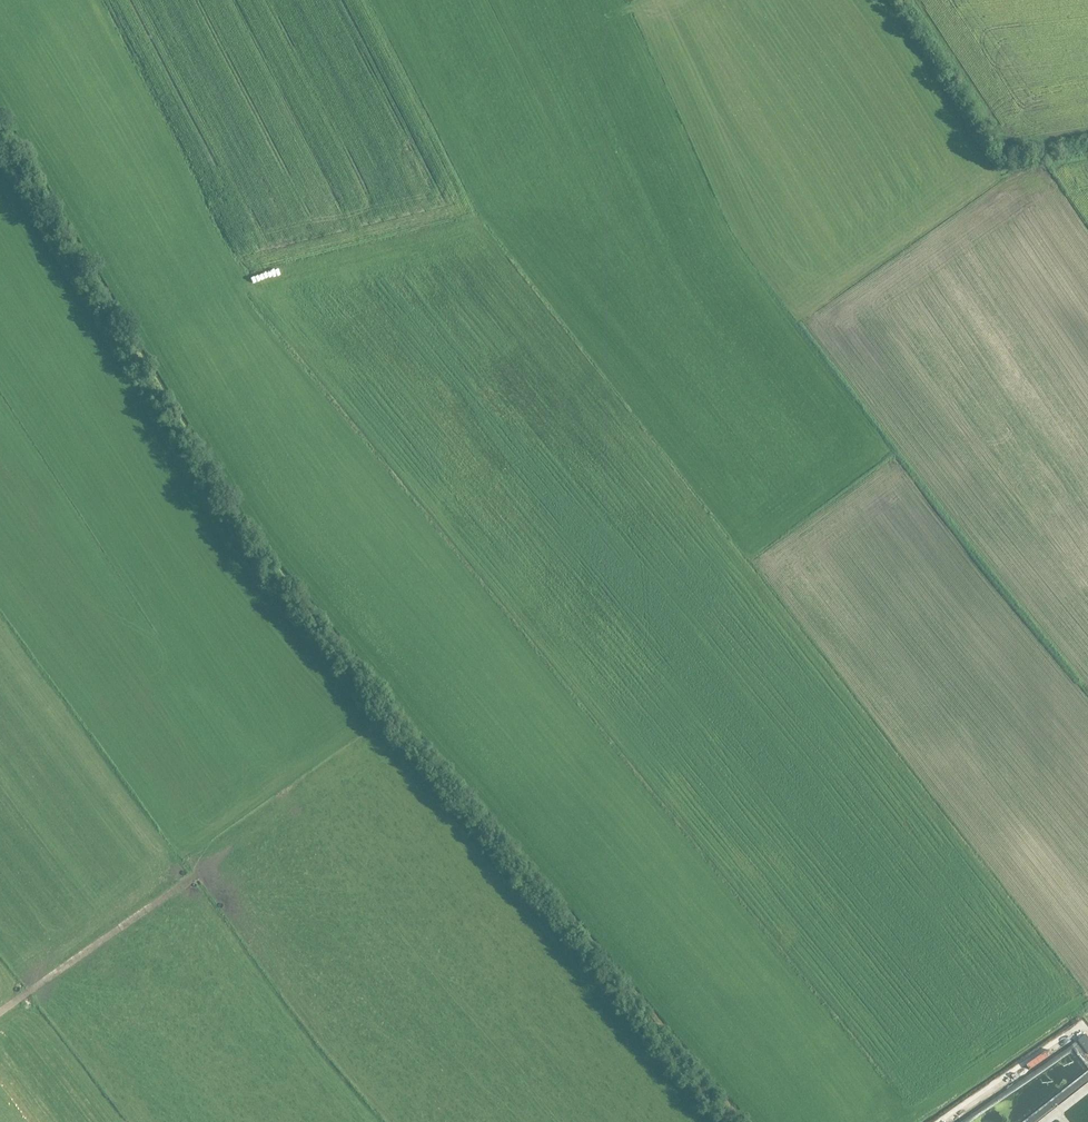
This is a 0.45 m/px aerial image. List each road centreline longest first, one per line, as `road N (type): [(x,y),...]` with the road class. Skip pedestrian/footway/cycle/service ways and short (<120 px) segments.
road 1 (track): [(0,1012),(197,874)]

